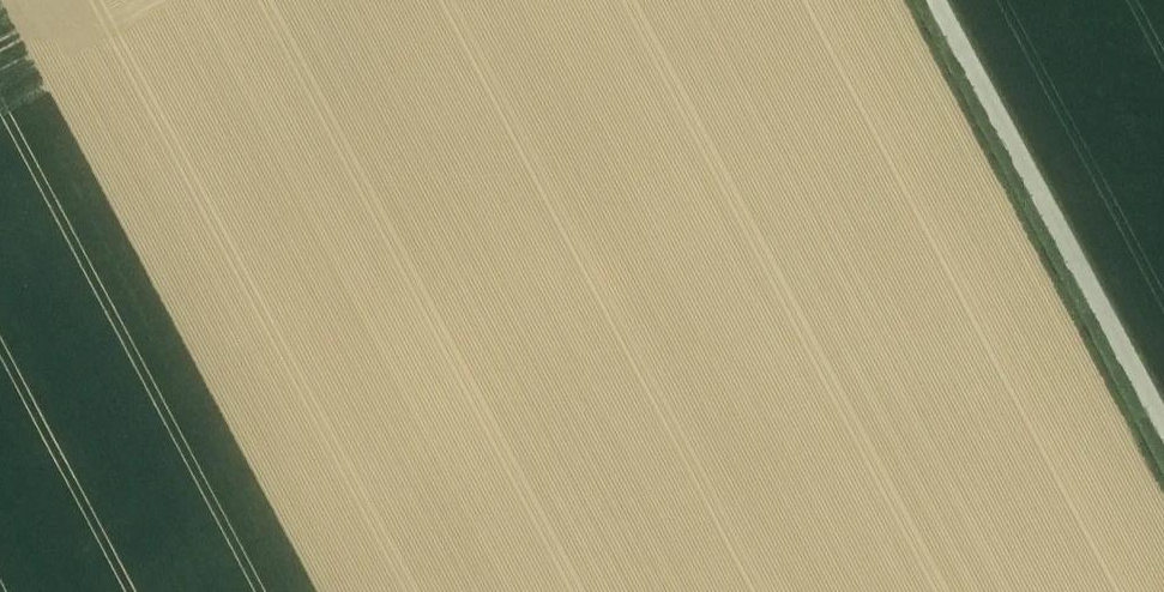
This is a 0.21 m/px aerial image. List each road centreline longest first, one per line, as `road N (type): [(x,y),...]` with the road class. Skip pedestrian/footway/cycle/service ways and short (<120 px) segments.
road 1 (track): [(1163,428),(934,0)]

